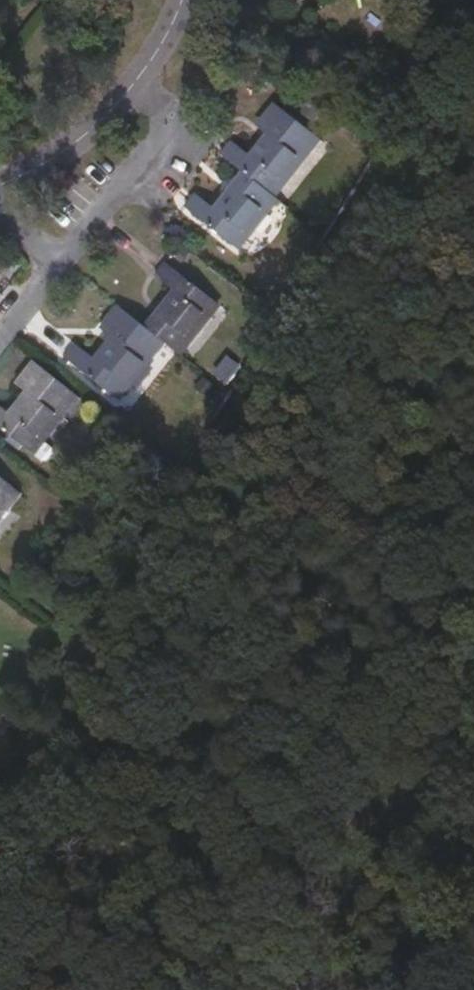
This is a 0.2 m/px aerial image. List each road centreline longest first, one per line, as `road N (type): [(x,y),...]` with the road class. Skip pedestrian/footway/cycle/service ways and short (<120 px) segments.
road 1 (residential): [(185,0),(122,102),(76,141),(0,183)]

